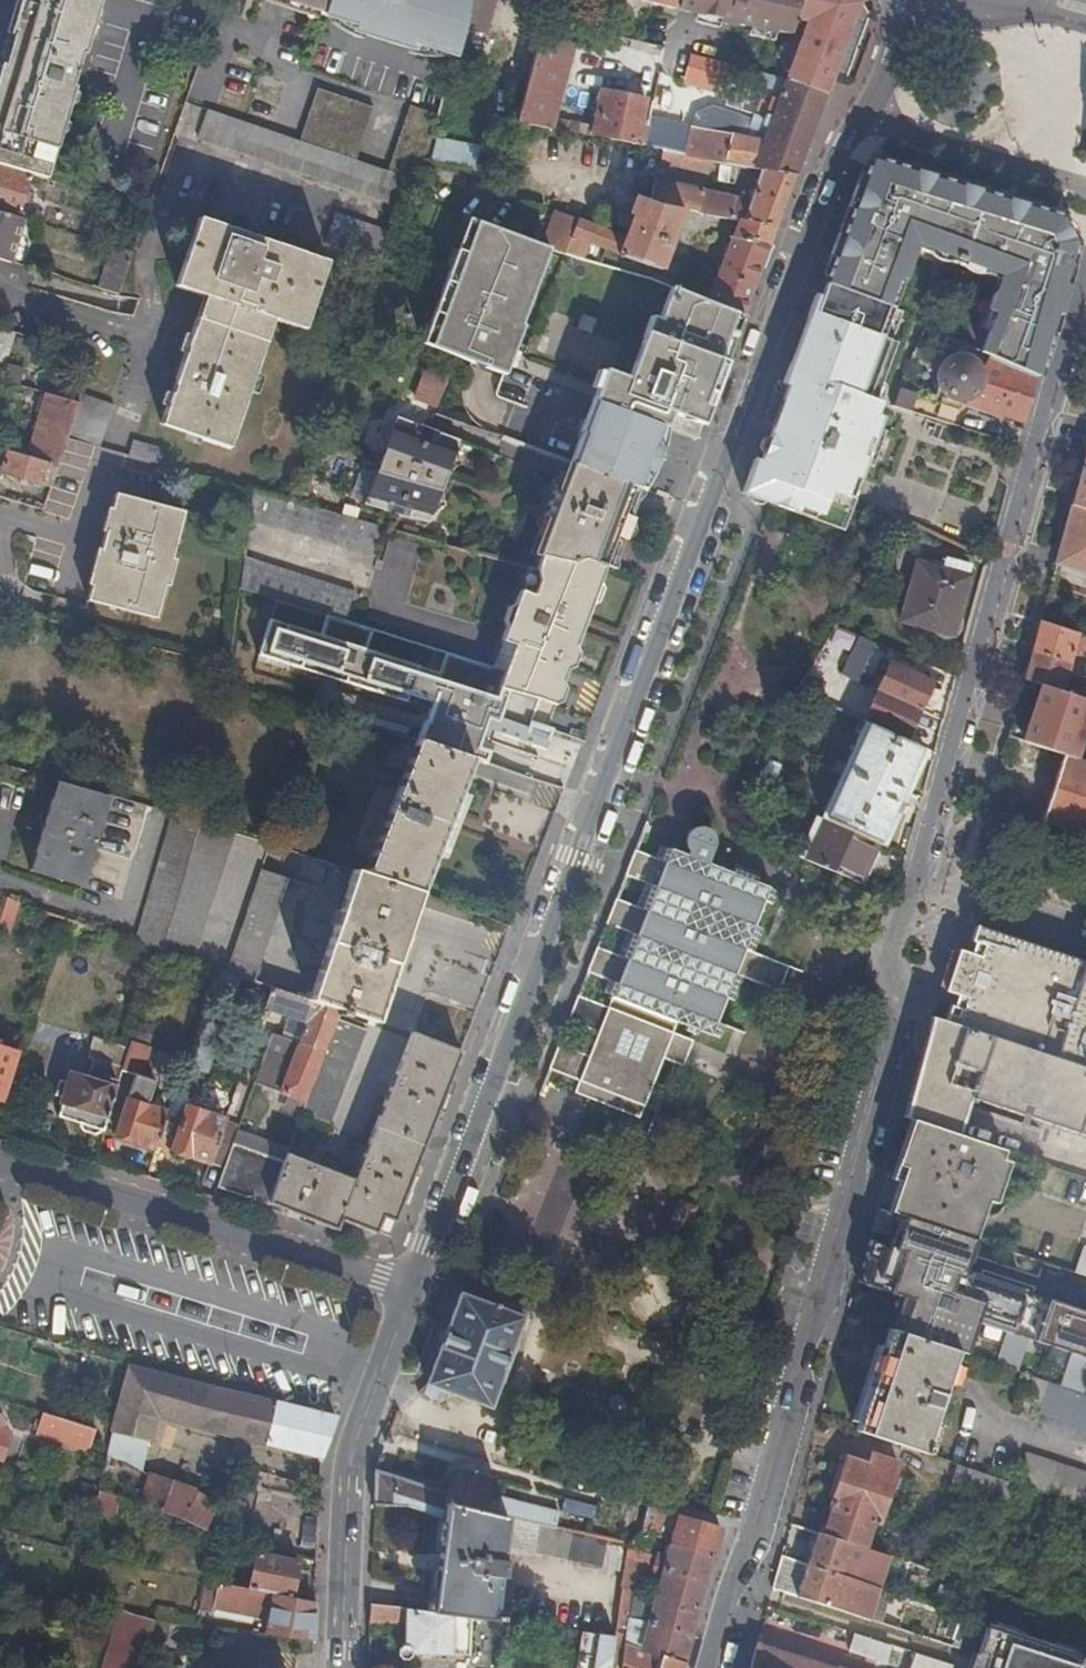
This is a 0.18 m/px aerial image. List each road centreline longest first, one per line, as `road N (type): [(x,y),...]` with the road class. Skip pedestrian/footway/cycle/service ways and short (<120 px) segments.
road 1 (tertiary): [(852,121),(411,1288)]
road 2 (tertiary): [(708,1667),(784,1457),(906,993),(890,963),(907,912)]
road 3 (residential): [(0,1164),(411,1288)]
road 4 (tertiary): [(411,1288),(349,1469),(339,1667)]
road 5 (residential): [(852,121),(1085,195)]
road 6 (tertiary): [(912,0),(852,121)]

